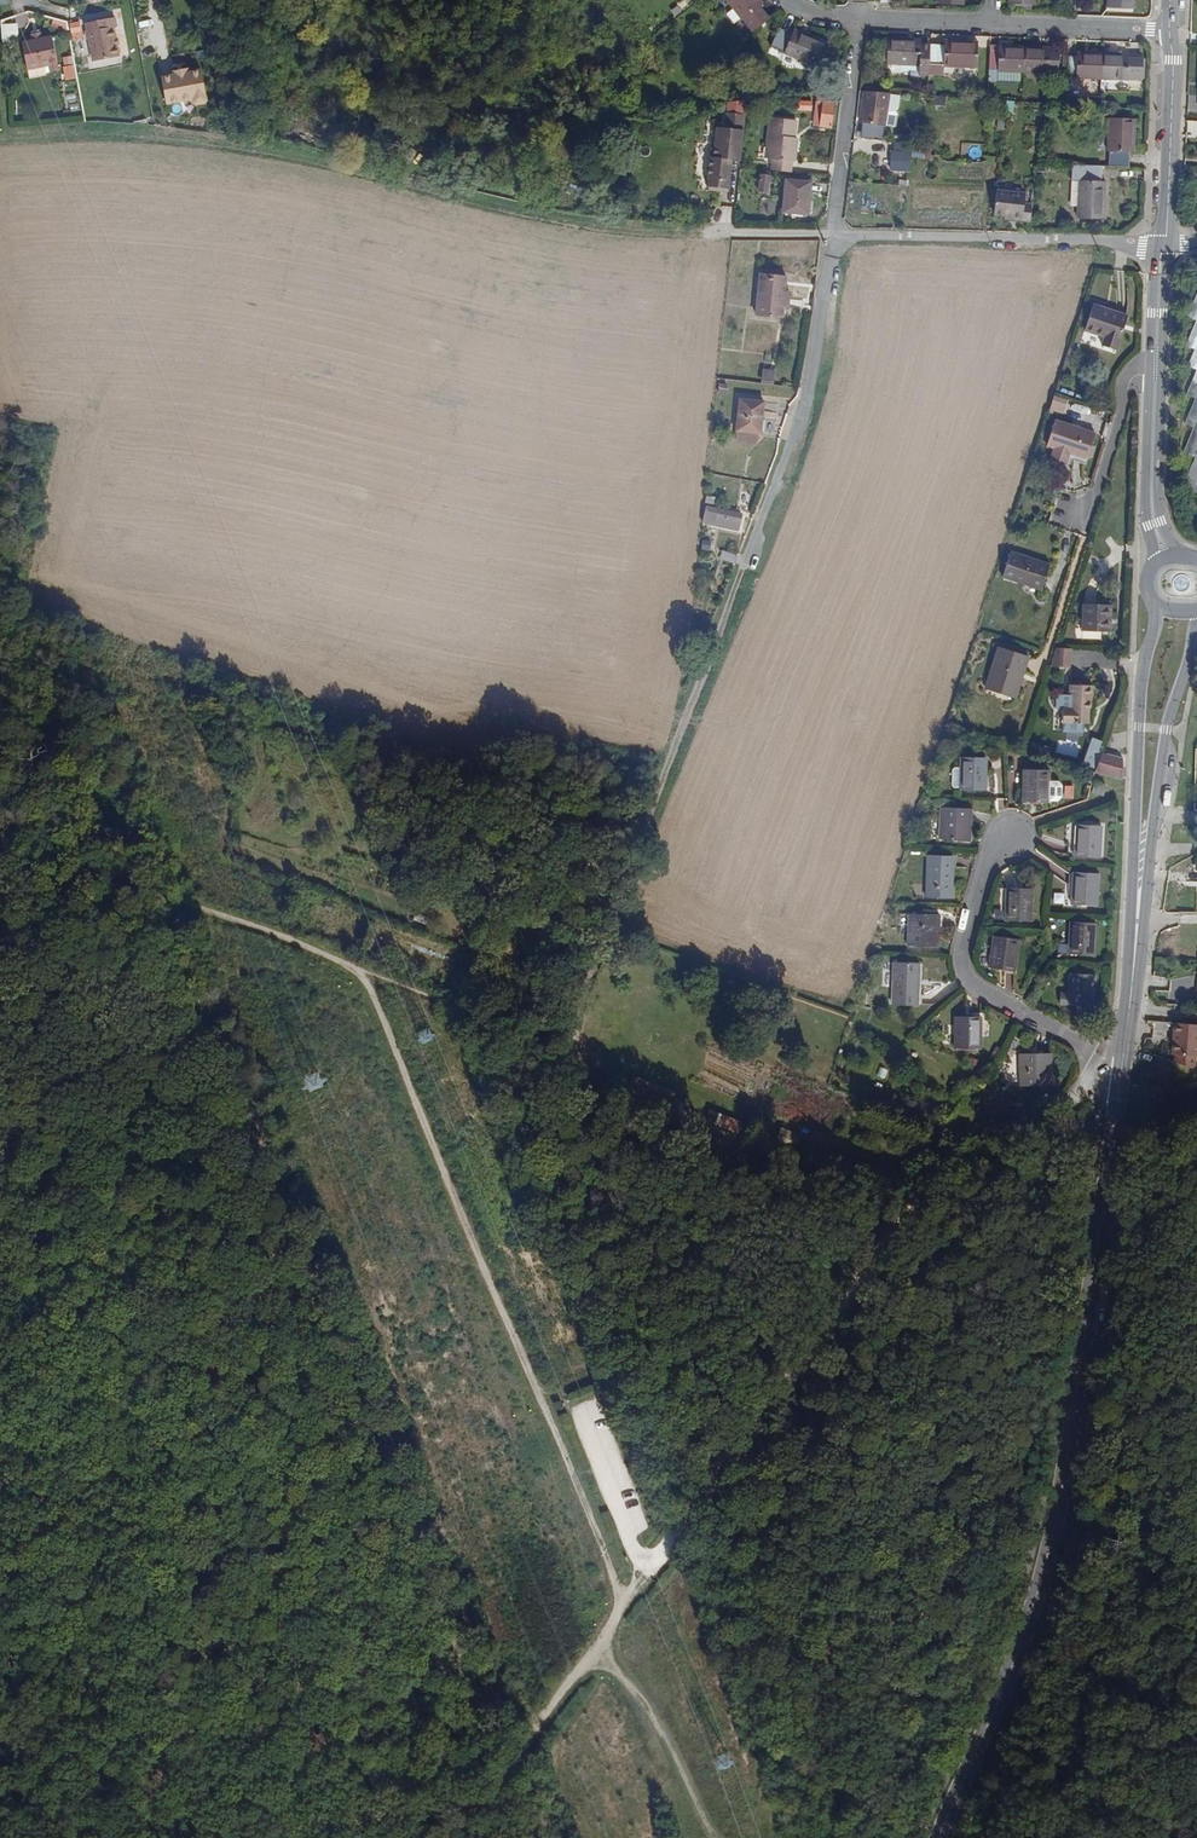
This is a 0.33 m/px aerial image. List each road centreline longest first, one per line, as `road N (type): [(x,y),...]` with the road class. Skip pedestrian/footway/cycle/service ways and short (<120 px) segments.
road 1 (track): [(172,879),(141,1837)]
road 2 (track): [(836,234),(712,233),(555,216),(307,156),(117,132),(0,141)]
road 3 (tertiary): [(938,1837),(1038,1588),(1067,1461),(1123,1059)]
road 4 (track): [(518,1036),(172,879),(0,811)]
road 5 (track): [(518,1036),(580,980),(742,567)]
road 6 (track): [(751,1424),(457,1837)]
road 7 (track): [(518,1036),(564,1127),(645,1236),(900,1201)]
road 8 (tertiary): [(1157,606),(1140,728),(1132,984)]
road 9 (tertiary): [(1132,984),(1166,731),(1196,623)]
road 10 (residential): [(742,567),(811,381),(836,234)]
road 11 (residential): [(836,234),(1164,245)]
road 12 (residential): [(1014,834),(993,854),(963,945),(970,979),(1110,1055)]
road 13 (track): [(751,1424),(900,1201)]
road 14 (residential): [(900,1201),(1069,1104),(1110,1055)]
road 15 (residential): [(859,15),(836,234)]
road 16 (track): [(645,1236),(751,1424)]
road 17 (tertiary): [(1170,31),(1164,245)]
road 18 (residential): [(992,22),(1170,31)]
road 19 (residential): [(1075,513),(1092,497),(1133,379),(1155,370)]
road 20 (track): [(727,1458),(679,1400),(615,1396),(601,1403)]
road 21 (tertiary): [(1155,370),(1153,524)]
road 22 (residential): [(859,15),(992,22)]
road 23 (tertiary): [(1164,245),(1155,370)]

